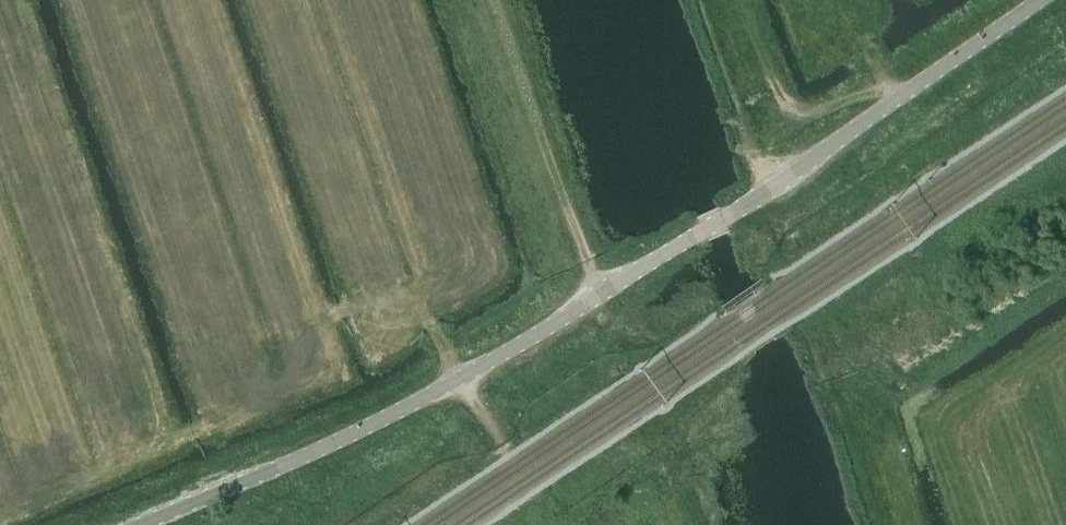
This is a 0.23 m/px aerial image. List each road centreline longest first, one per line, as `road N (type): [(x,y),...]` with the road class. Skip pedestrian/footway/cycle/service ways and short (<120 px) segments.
road 1 (tertiary): [(143,524),(465,380),(731,216),(1043,0)]
road 2 (track): [(598,298),(493,0)]
road 3 (track): [(761,41),(789,101),(804,110),(876,91),(911,92)]

